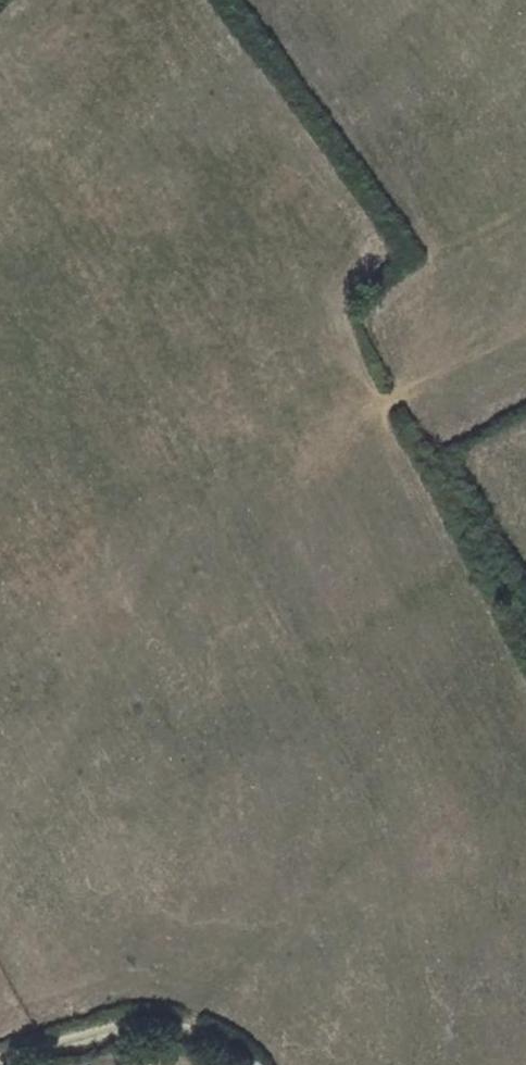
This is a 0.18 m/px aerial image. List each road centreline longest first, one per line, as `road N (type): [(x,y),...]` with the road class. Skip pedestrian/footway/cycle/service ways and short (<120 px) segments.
road 1 (track): [(0,1064),(168,1029),(247,1064)]

